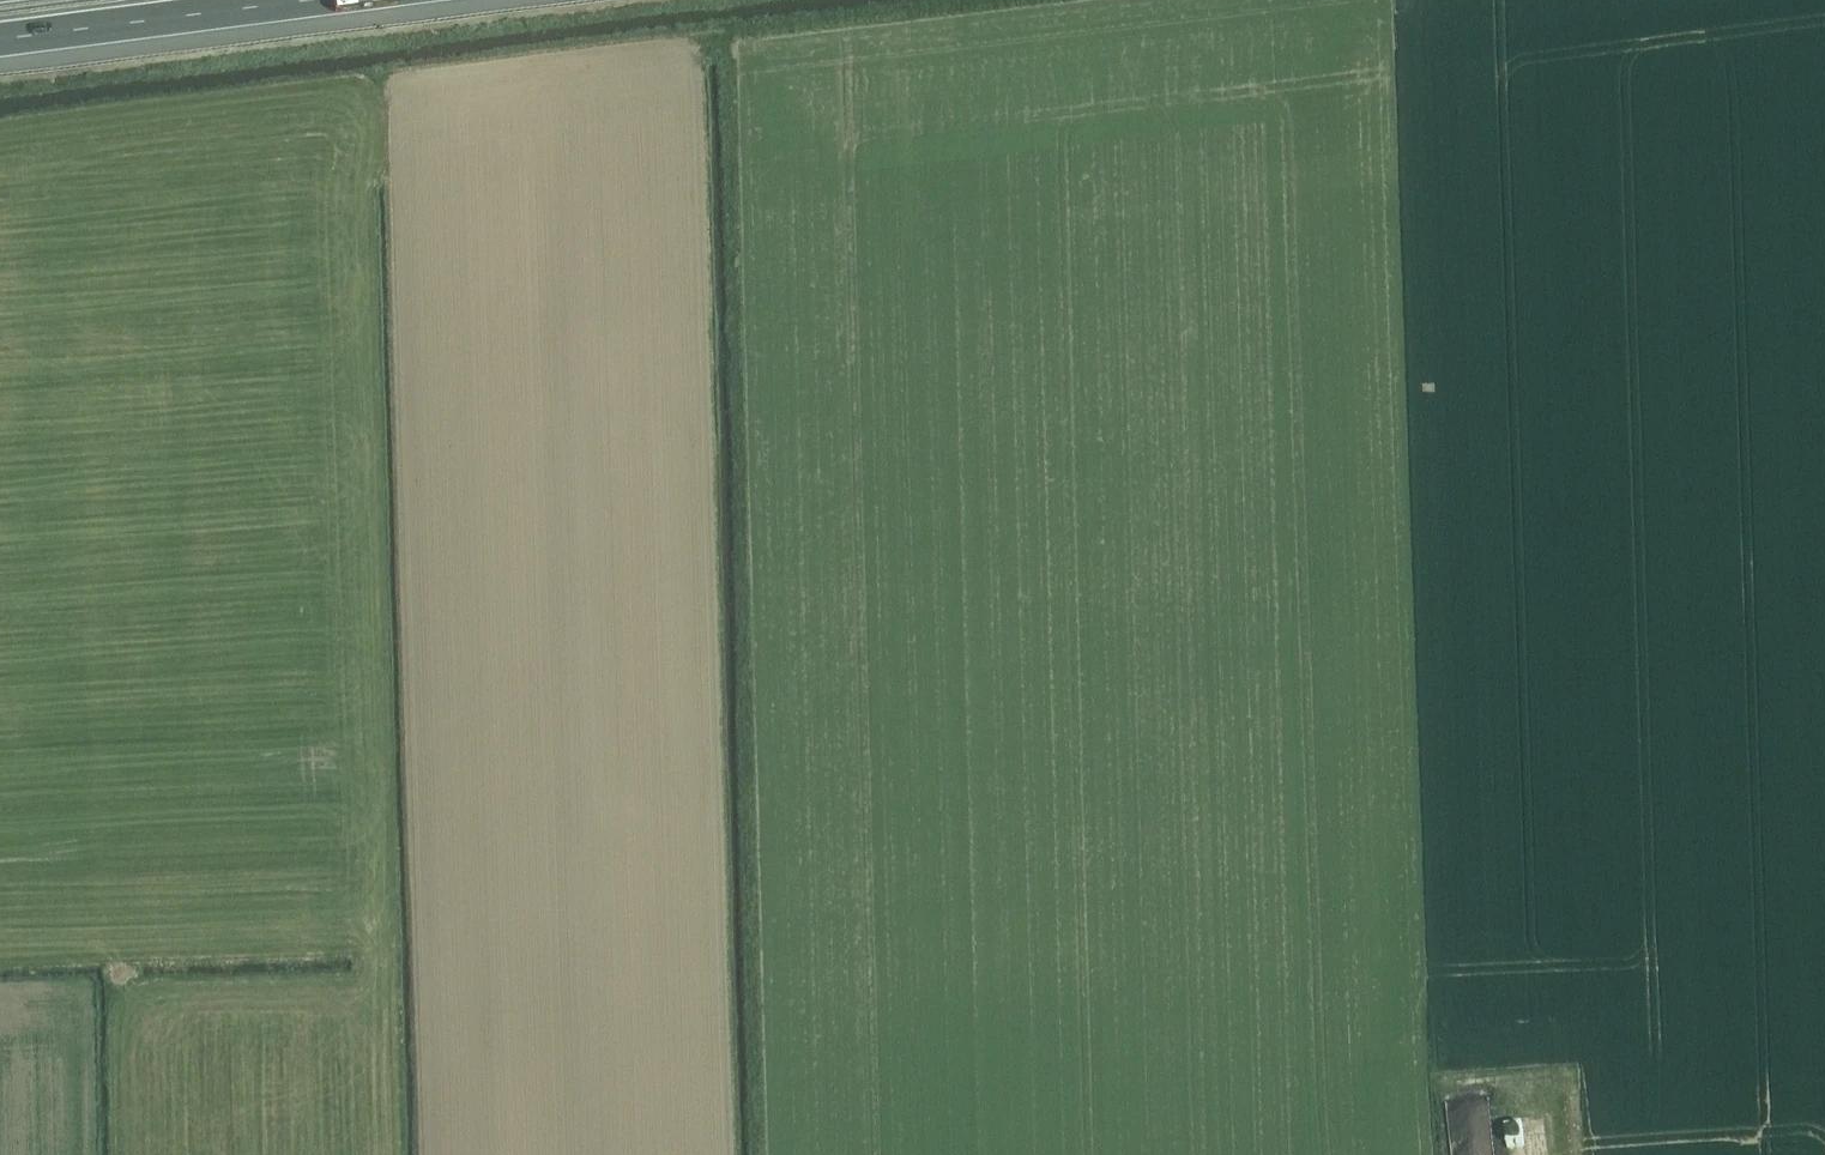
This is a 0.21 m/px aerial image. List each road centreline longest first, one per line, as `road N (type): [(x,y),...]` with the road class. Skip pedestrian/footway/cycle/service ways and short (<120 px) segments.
road 1 (motorway): [(0,38),(297,0)]

